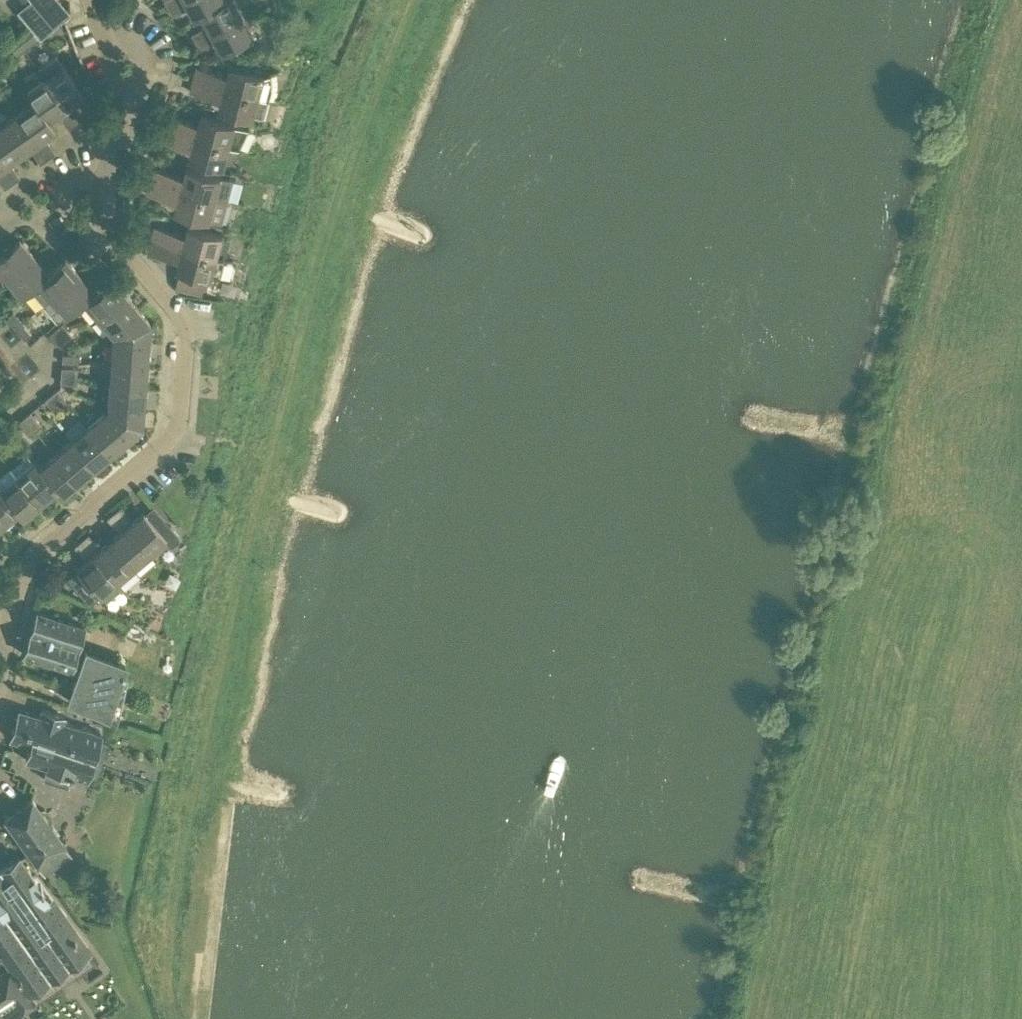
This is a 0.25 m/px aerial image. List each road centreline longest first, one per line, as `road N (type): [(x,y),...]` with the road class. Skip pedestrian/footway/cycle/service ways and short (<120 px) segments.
road 1 (residential): [(8,617),(46,538),(156,451),(185,398),(185,362),(165,302),(101,199),(118,107),(86,0)]

